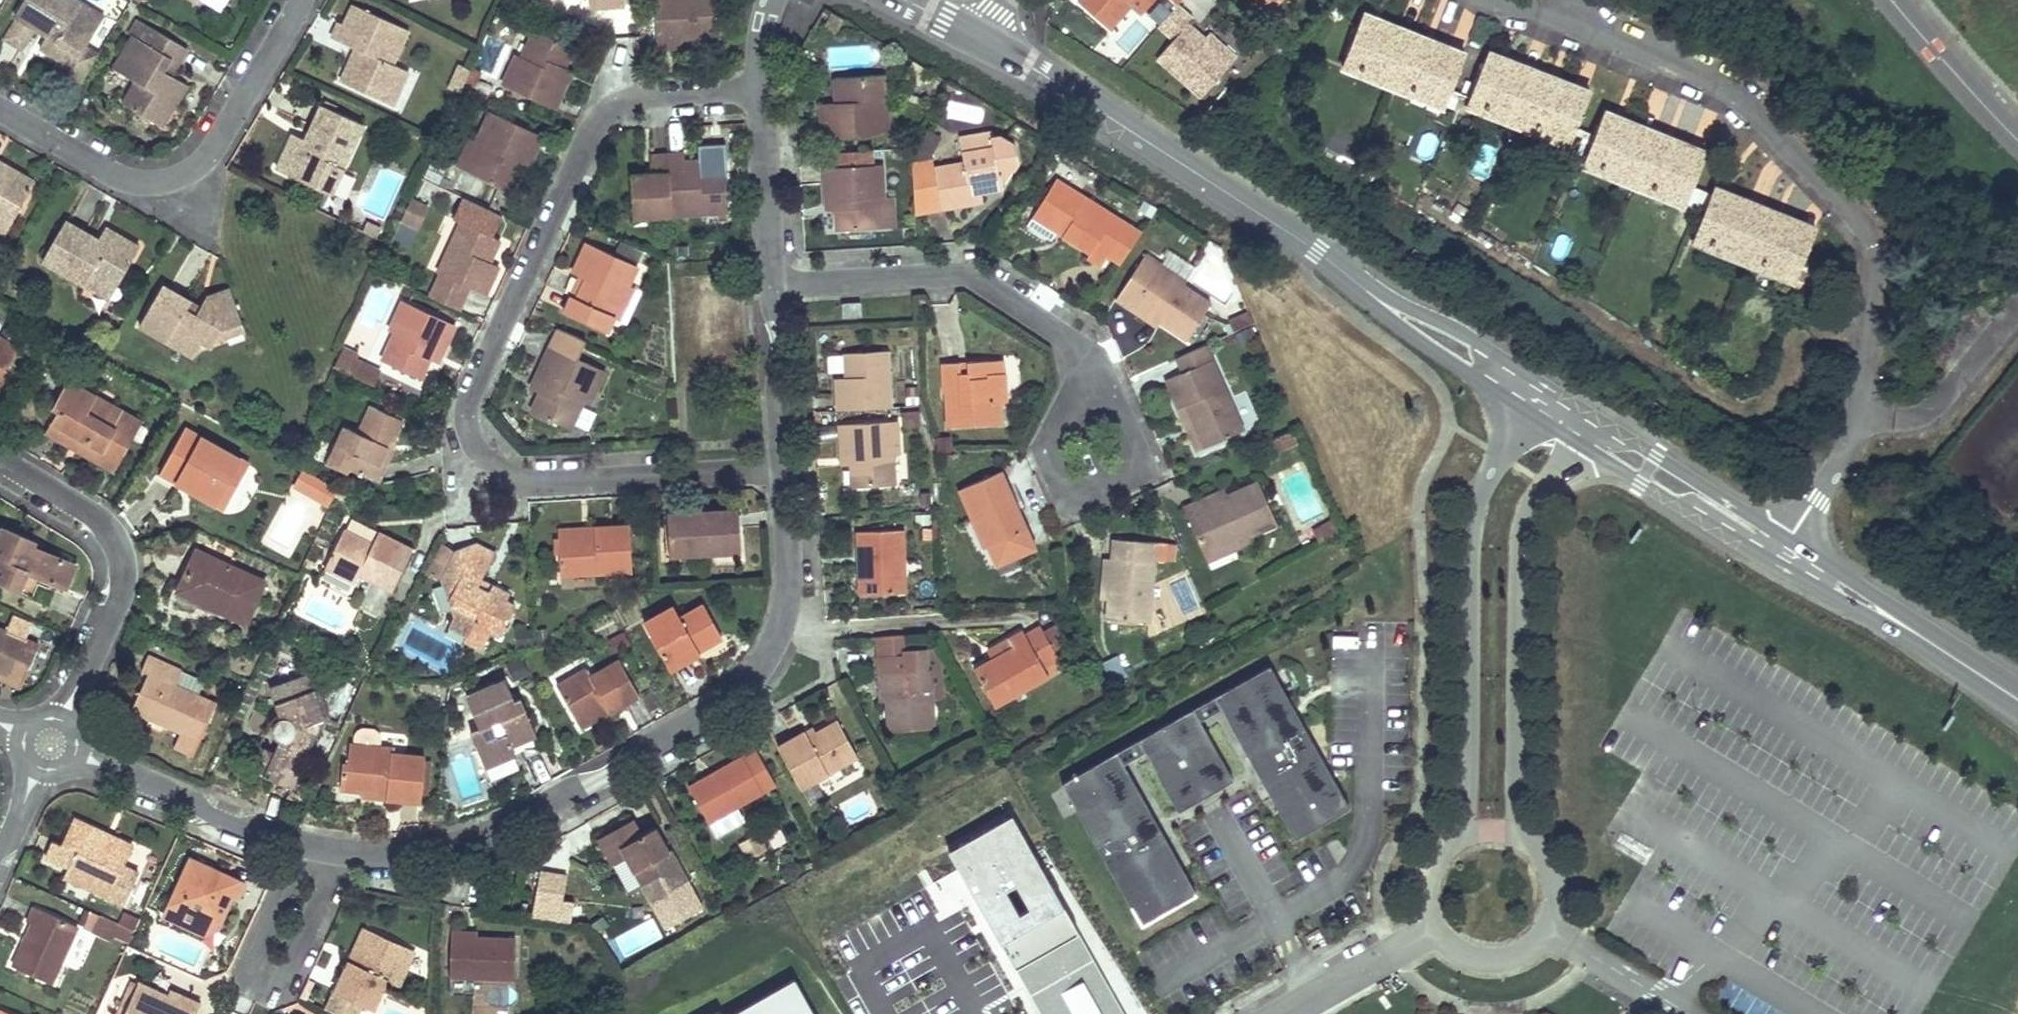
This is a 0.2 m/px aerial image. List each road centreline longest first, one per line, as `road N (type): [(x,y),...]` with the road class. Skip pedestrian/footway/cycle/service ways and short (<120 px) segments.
road 1 (residential): [(773,0),(759,90),(787,553),(776,635),(717,709),(603,778),(463,843),(419,853),(339,854)]
road 2 (residential): [(1534,2),(1728,85),(1757,108),(1793,159),(1864,213),(1871,242),(1866,415),(1788,542)]
road 3 (secondary): [(1359,287),(974,33)]
road 4 (unclassified): [(1522,408),(1474,516),(1464,832)]
road 5 (residential): [(289,0),(215,167),(132,193),(0,114)]
road 6 (unclassified): [(1517,830),(1525,505),(1585,447)]
road 7 (residential): [(51,746),(118,608),(119,552),(79,506),(0,458)]
road 8 (residential): [(339,854),(282,979),(265,982),(254,958),(302,848)]
road 9 (residential): [(302,848),(51,746)]
road 10 (secondary): [(1788,542),(1577,406)]
road 11 (unclassified): [(1433,935),(1450,951),(1494,964),(1544,937),(1557,884),(1549,862),(1517,830)]
road 12 (secondary): [(1577,406),(1472,340),(1359,287)]
road 13 (secondary): [(1585,447),(1774,564)]
road 14 (secondary): [(1359,287),(1400,327),(1522,408)]
road 15 (secondary): [(1774,564),(1939,648)]
road 16 (residential): [(2017,138),(1894,0)]
road 17 (secondary): [(1939,648),(1788,542)]
road 18 (unclassified): [(1433,935),(1274,1013)]
road 19 (unclassified): [(1464,832),(1444,845),(1424,875),(1421,899),(1433,935)]

